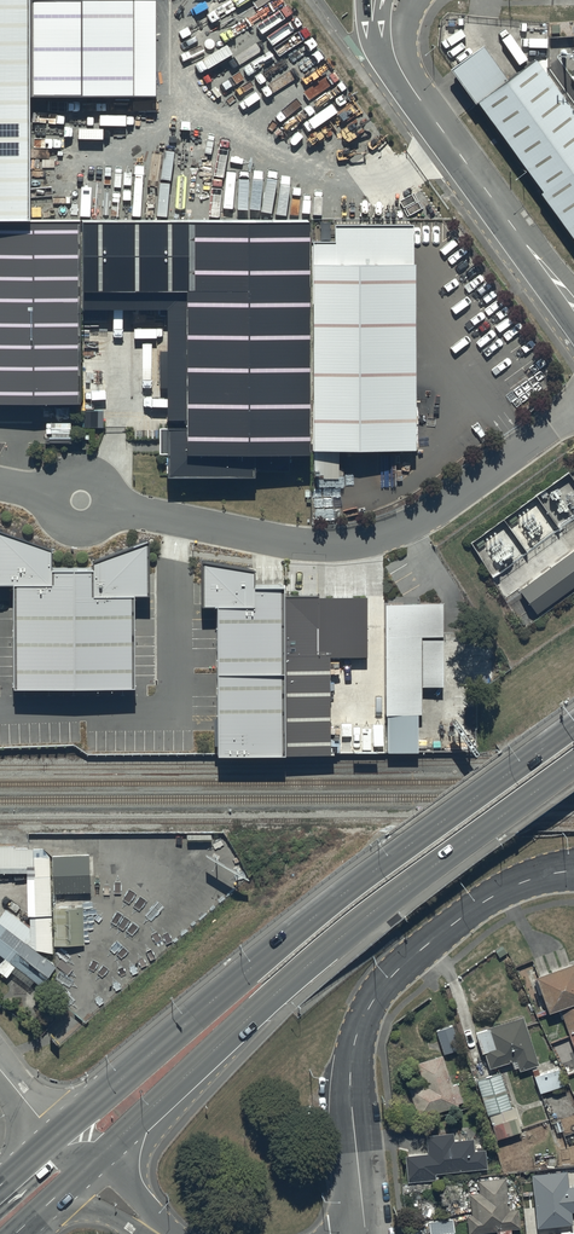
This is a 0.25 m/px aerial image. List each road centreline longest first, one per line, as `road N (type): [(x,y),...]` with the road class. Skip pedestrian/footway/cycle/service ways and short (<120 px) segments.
road 1 (primary): [(56,1136),(317,914),(573,722)]
road 2 (primary): [(573,759),(346,932),(86,1169)]
road 3 (unclassified): [(109,506),(296,541),(365,539),(425,516),(573,411)]
road 4 (tertiary): [(365,1233),(351,1075),(363,1020),(398,968),(474,909),(527,880),(573,872)]
road 5 (secondary): [(573,310),(405,79)]

